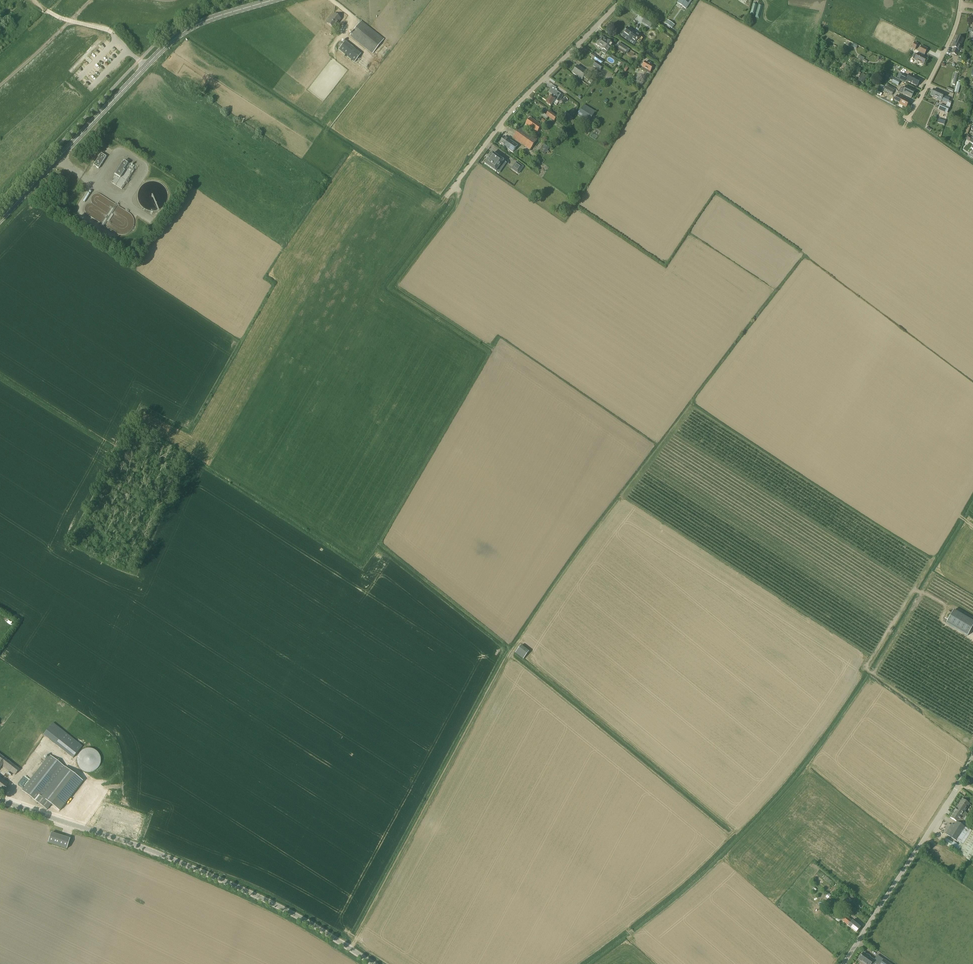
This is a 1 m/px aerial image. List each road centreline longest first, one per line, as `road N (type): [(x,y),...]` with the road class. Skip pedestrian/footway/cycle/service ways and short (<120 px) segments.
road 1 (unclassified): [(375,963),(246,891),(0,800)]
road 2 (secondary): [(0,219),(164,46),(214,17),(273,0)]
road 3 (unclassified): [(448,196),(506,117),(623,0)]
road 4 (unclassified): [(843,963),(972,757)]
road 5 (residential): [(908,119),(960,4)]

